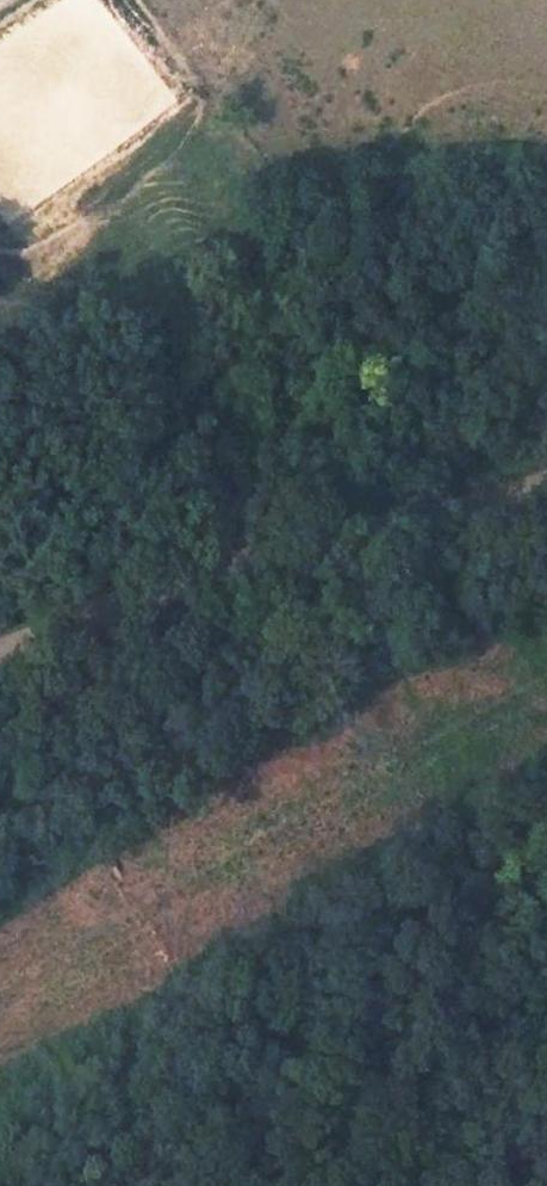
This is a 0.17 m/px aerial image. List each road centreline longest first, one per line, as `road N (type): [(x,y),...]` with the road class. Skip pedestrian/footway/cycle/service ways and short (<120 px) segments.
road 1 (tertiary): [(546,478),(0,647)]

